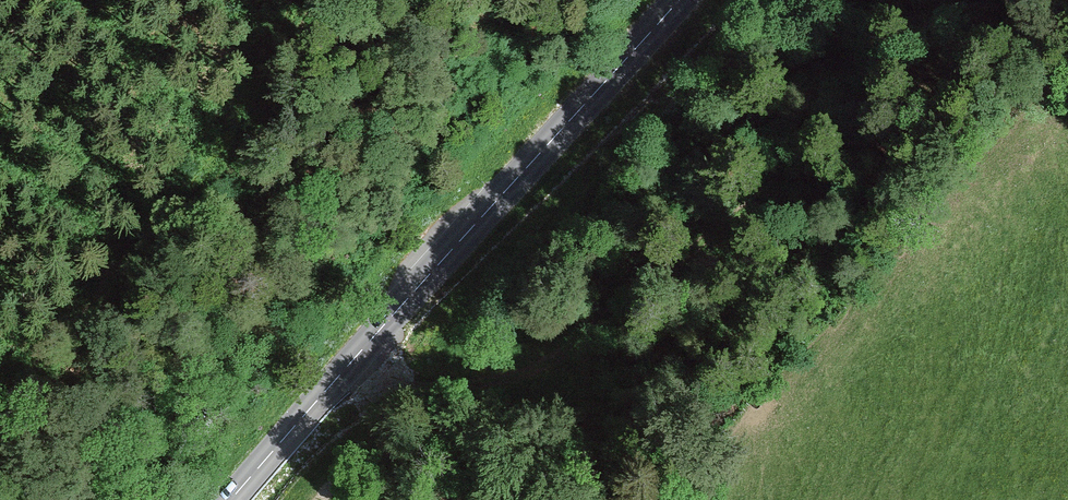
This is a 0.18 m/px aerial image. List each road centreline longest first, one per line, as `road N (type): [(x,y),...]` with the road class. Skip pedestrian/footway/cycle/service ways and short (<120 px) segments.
road 1 (track): [(334,499),(422,411),(560,358),(608,319),(859,174),(950,0)]
road 2 (secondary): [(231,499),(682,0)]

